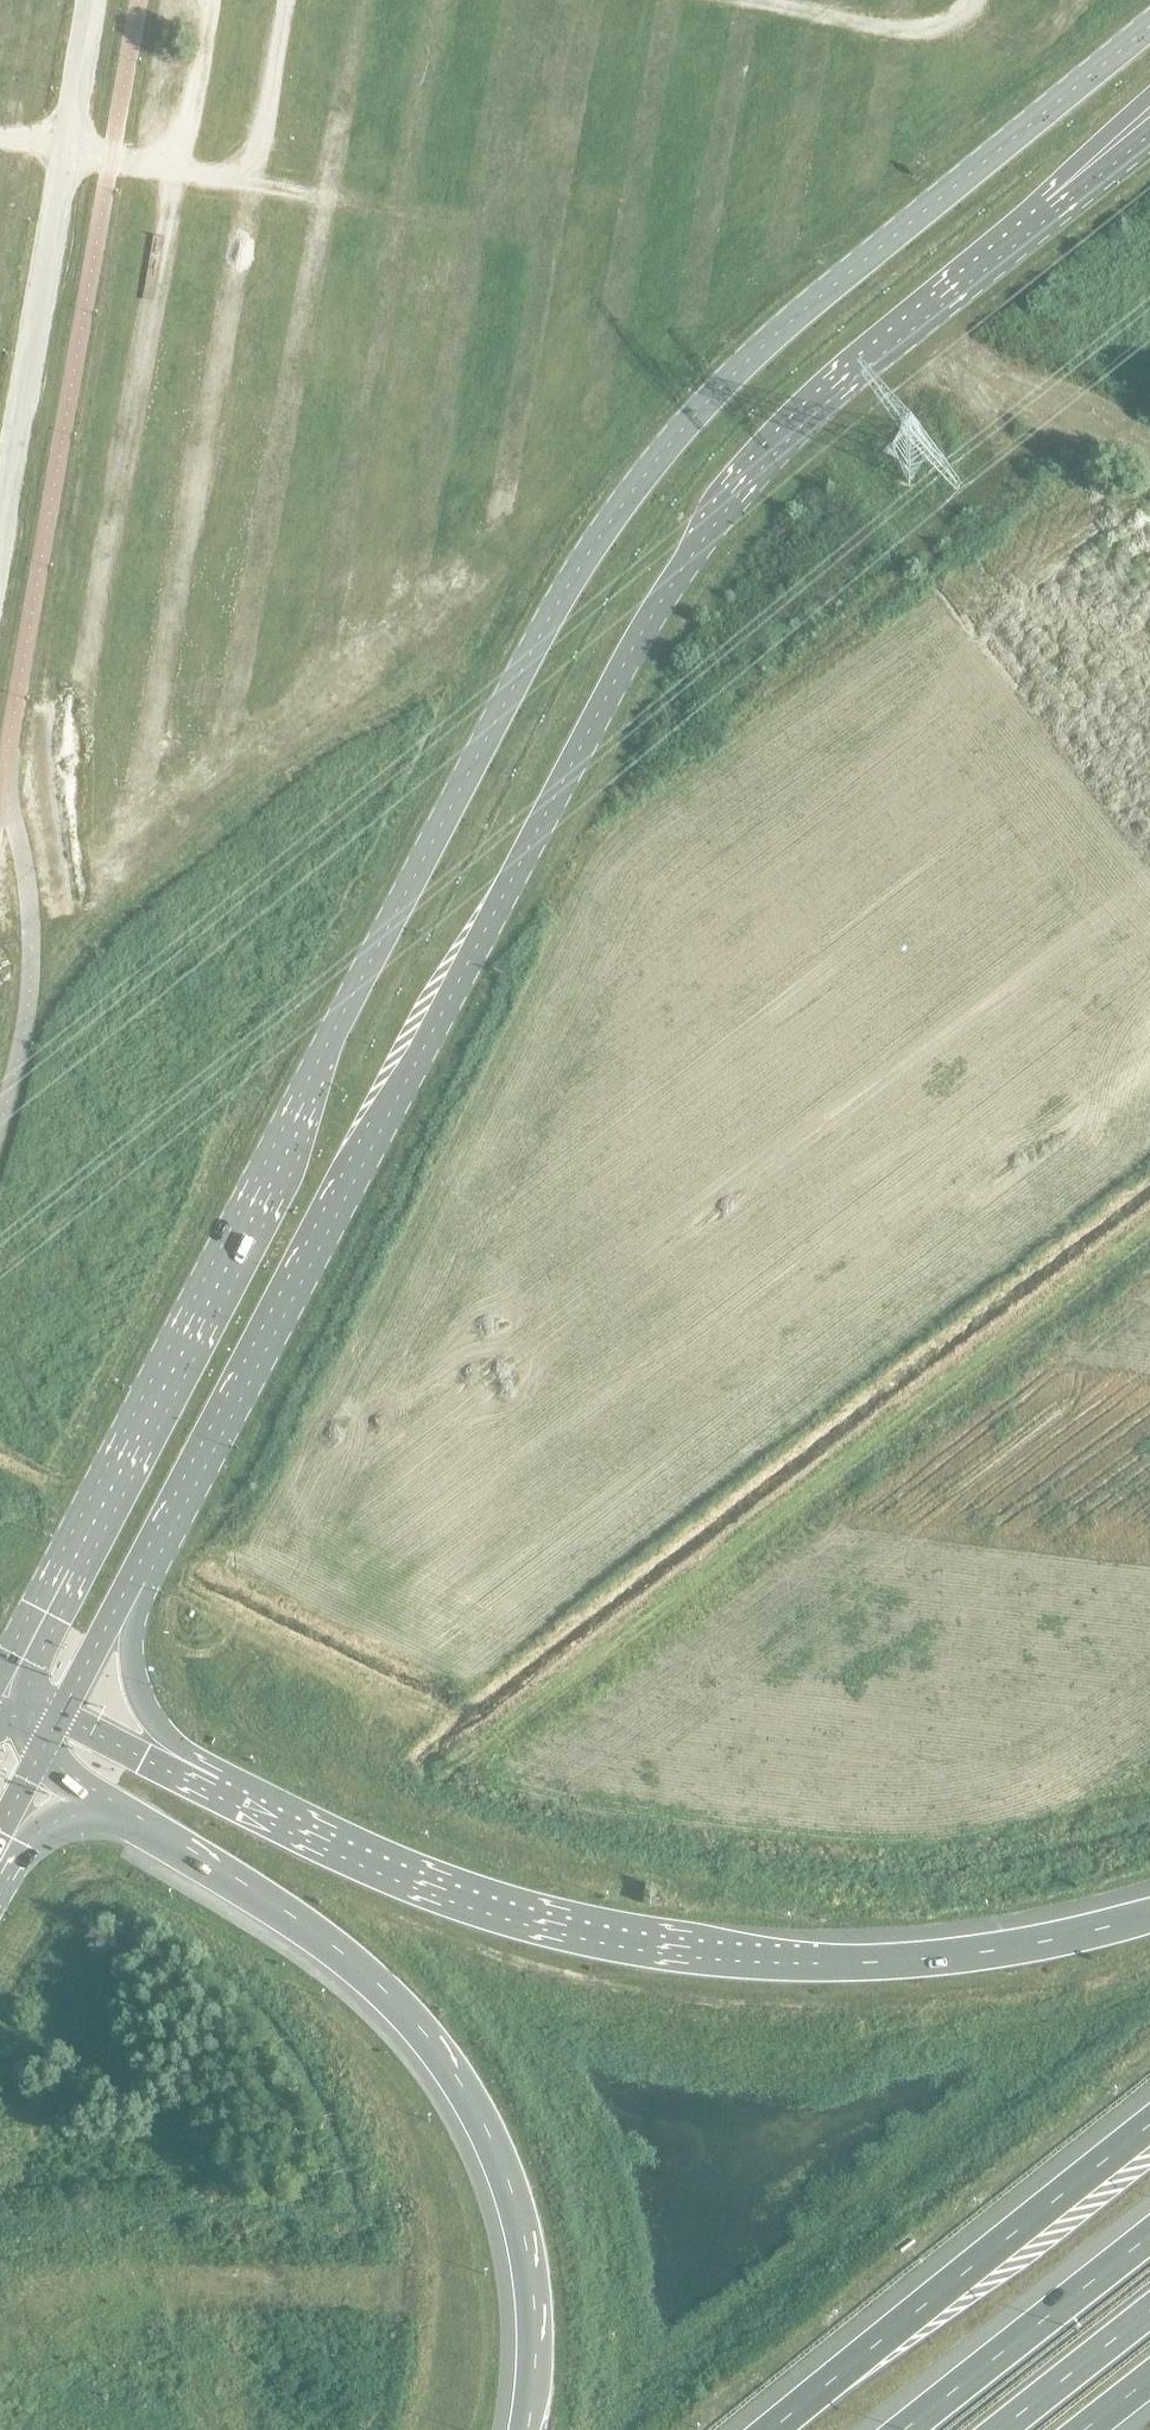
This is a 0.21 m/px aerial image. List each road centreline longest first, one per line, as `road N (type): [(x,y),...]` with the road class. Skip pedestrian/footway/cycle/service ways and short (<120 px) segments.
road 1 (secondary): [(1149,24),(761,346),(603,529),(411,877),(0,1676)]
road 2 (secondary): [(147,1559),(622,666),(682,569),(824,404),(1056,210)]
road 3 (motorway): [(1149,1918),(936,1959),(766,1960),(684,1950),(554,1926),(469,1897),(195,1779)]
road 4 (motorway): [(163,1834),(352,1964),(435,2046),(473,2105),(502,2165),(532,2284),(534,2348),(519,2429)]
road 5 (motorway): [(1149,2125),(770,2429)]
road 6 (motorway): [(1149,2240),(908,2429)]
road 7 (motorway): [(195,1779),(142,1700),(131,1633),(147,1559)]
road 8 (motorway): [(1149,2309),(999,2429)]
road 9 (motorway): [(0,1868),(71,1818),(128,1821),(163,1834)]
road 10 (secondary): [(61,1714),(127,1583),(147,1559)]
road 11 (motorway): [(195,1779),(61,1714)]
road 12 (motorway): [(42,1750),(163,1834)]
road 13 (secondary): [(1056,210),(1149,105)]
road 14 (secondary): [(1056,210),(1149,136)]

